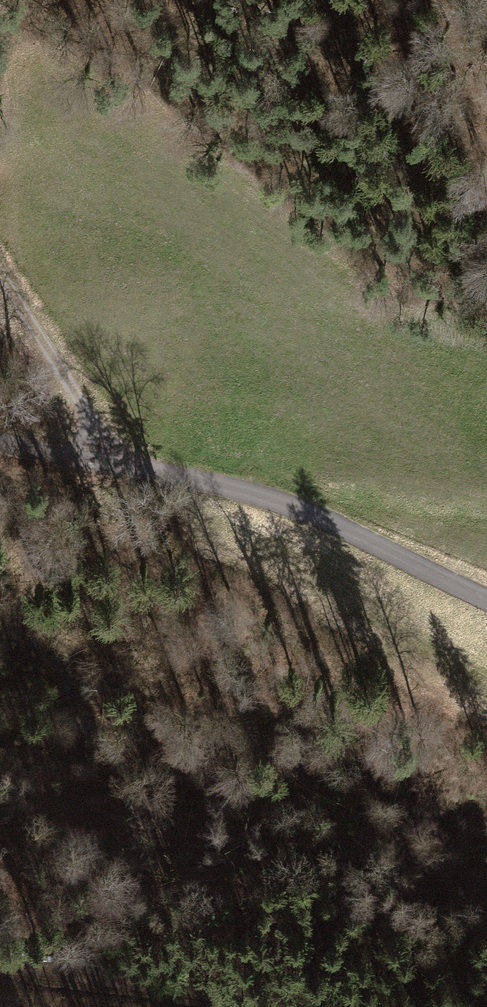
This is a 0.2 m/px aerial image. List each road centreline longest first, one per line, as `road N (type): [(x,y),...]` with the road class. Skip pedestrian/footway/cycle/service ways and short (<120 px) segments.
road 1 (unclassified): [(0,449),(254,494),(333,523),(486,600)]
road 2 (track): [(276,1006),(0,962)]
road 3 (track): [(164,474),(92,417),(0,274)]

